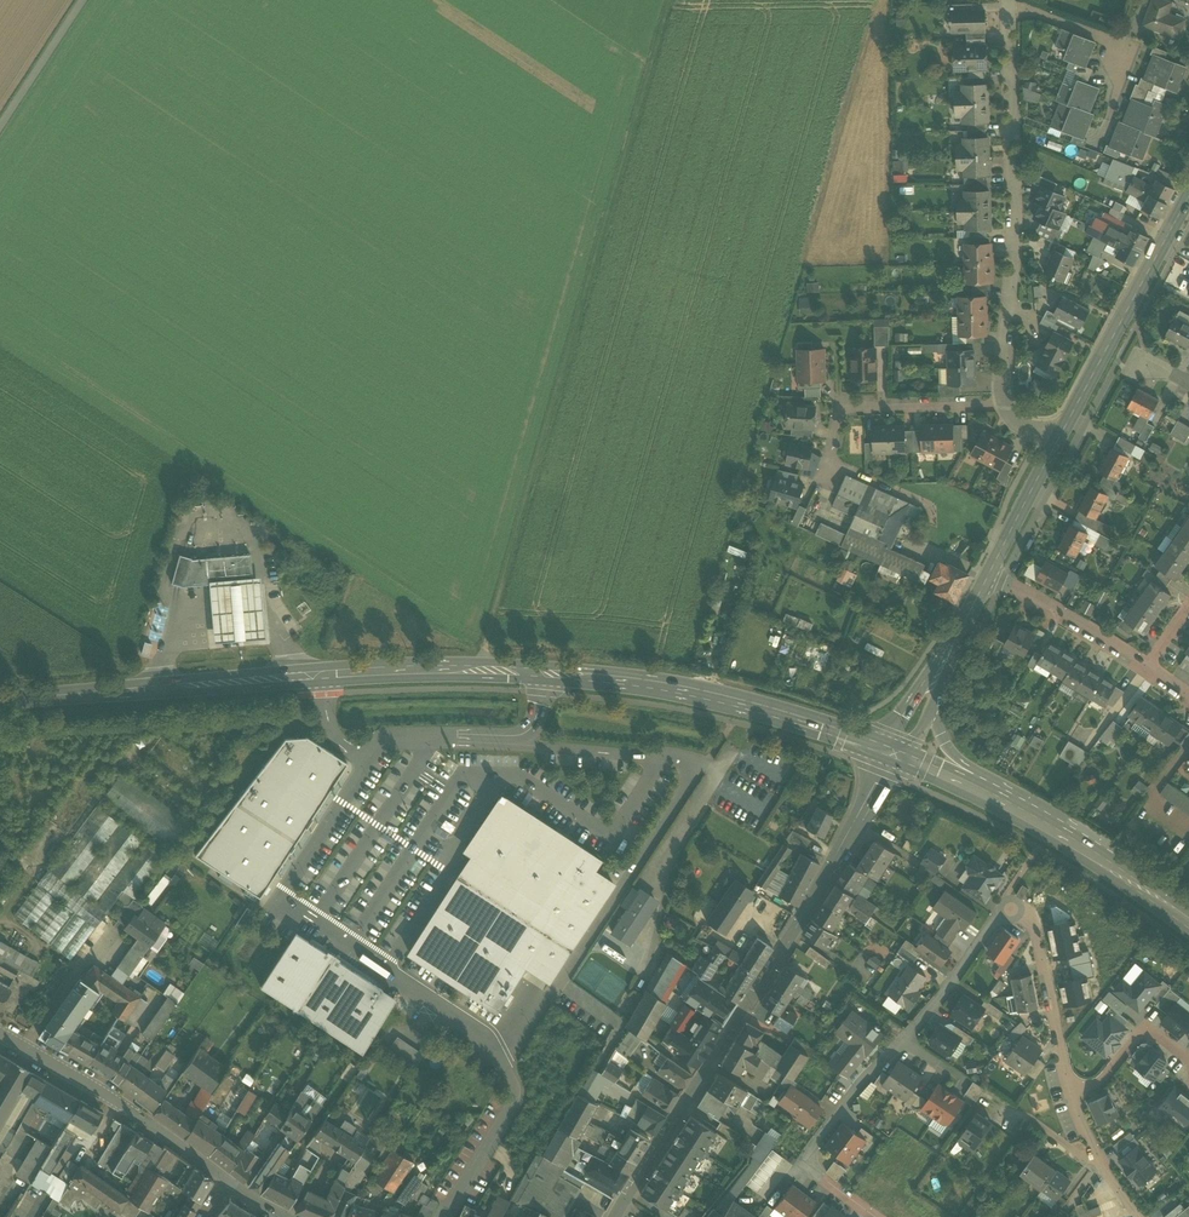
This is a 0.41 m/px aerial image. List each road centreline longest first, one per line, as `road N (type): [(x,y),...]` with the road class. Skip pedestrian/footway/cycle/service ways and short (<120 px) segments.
road 1 (primary): [(0,702),(381,672),(546,674),(676,690),(896,754)]
road 2 (residential): [(896,754),(616,1216)]
road 3 (residential): [(1072,1092),(1033,915),(1010,909),(860,1085),(807,1164)]
road 4 (residential): [(1000,403),(1017,276),(1011,10)]
road 5 (primary): [(1188,198),(1056,445)]
road 6 (residential): [(0,1033),(93,1086),(227,1181)]
road 7 (primary): [(982,792),(1122,874),(1188,924)]
road 8 (residential): [(1000,403),(850,406),(839,415),(830,473)]
road 9 (residential): [(1145,668),(990,574)]
road 10 (residential): [(509,1075),(513,1103),(443,1216)]
road 11 (residential): [(1072,1092),(1101,1081),(1139,1035),(1153,1032),(1188,1061)]
road 12 (residential): [(82,0),(0,125)]
road 13 (primary): [(1056,445),(990,574)]
road 14 (residential): [(1139,1216),(1097,1156),(1072,1092)]
road 15 (primary): [(990,574),(928,692)]
road 16 (residential): [(1011,10),(1106,39),(1119,55)]

